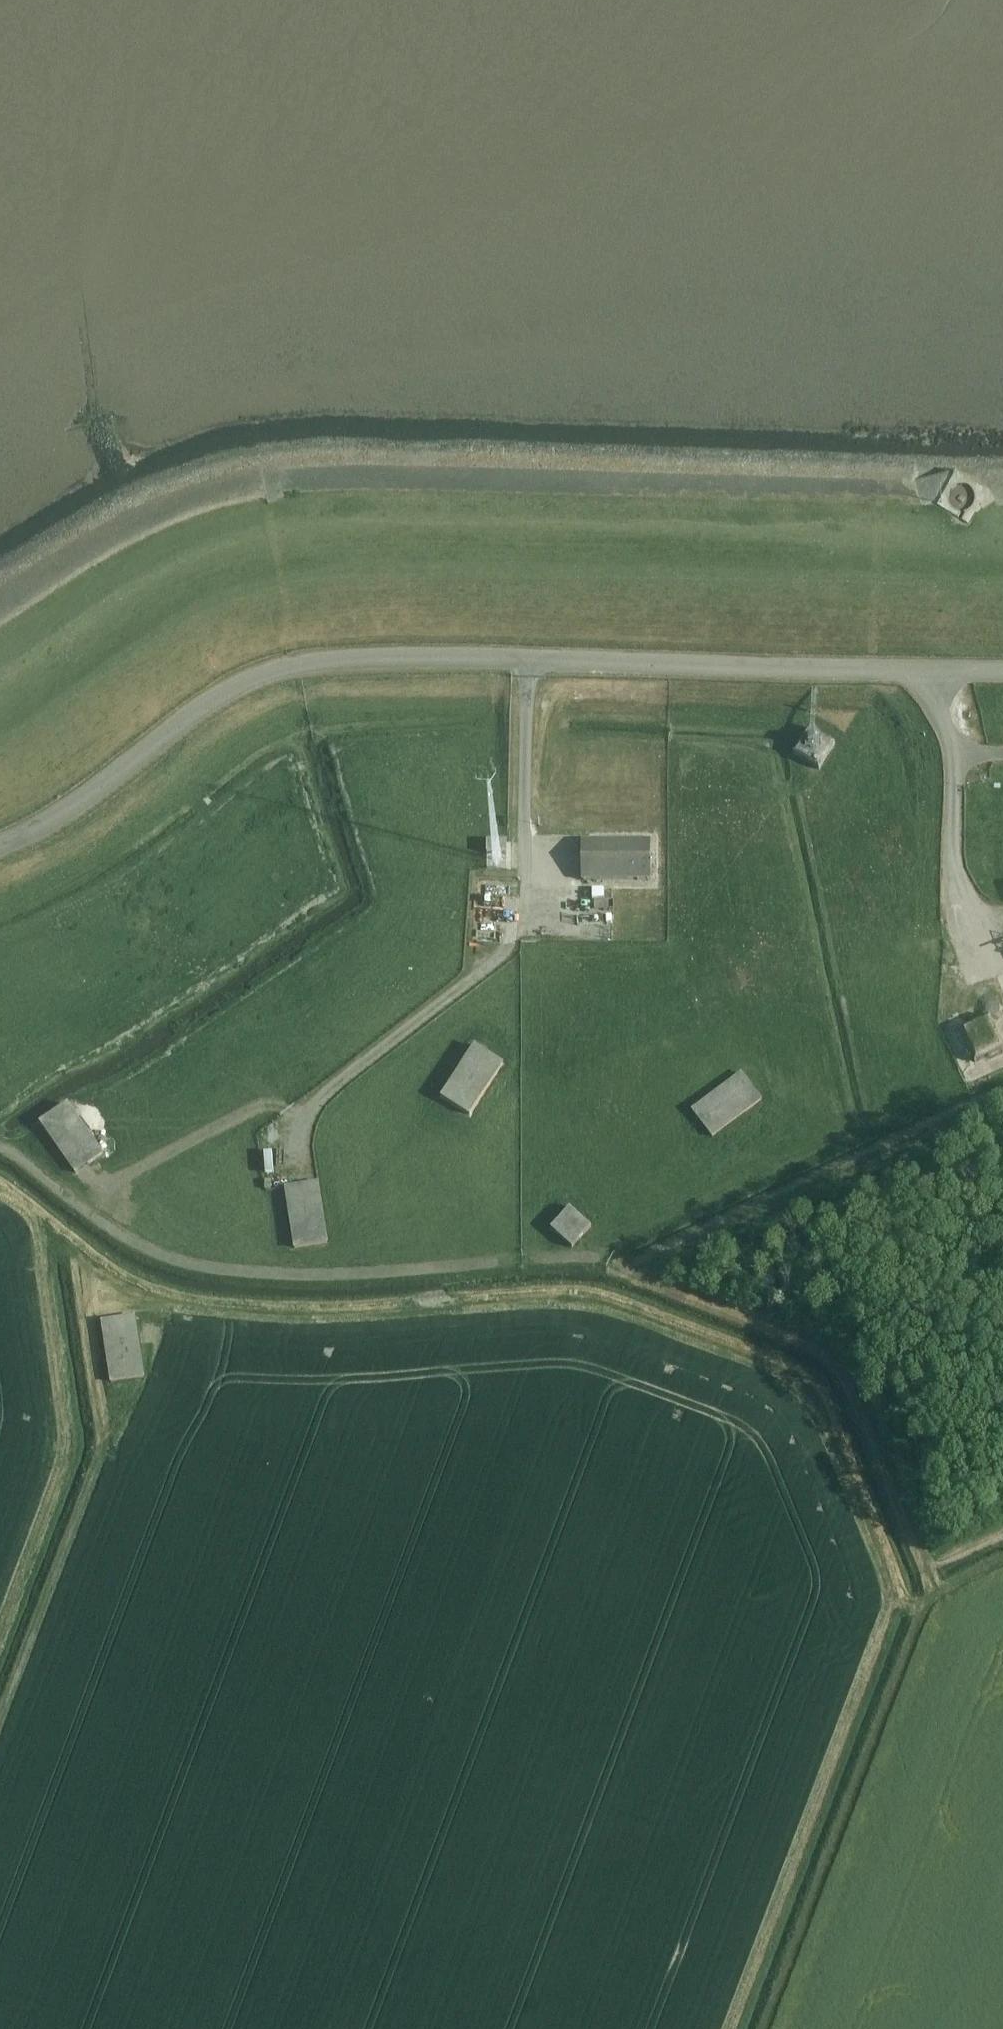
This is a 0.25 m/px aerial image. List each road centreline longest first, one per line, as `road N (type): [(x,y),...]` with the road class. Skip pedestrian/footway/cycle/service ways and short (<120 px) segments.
road 1 (unclassified): [(0,854),(62,819),(179,723),(289,667),(517,659),(1002,670)]

